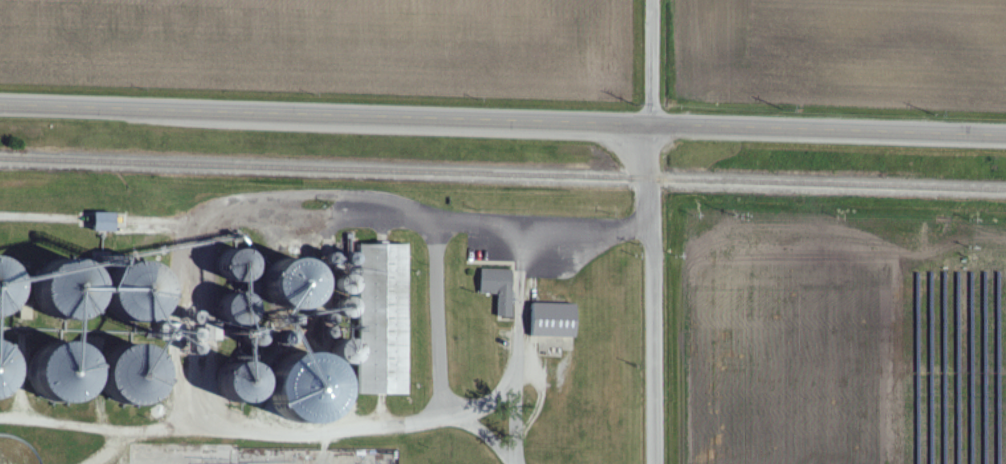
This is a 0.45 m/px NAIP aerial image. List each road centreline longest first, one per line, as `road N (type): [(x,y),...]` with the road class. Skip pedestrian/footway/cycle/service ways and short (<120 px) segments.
road 1 (primary): [(0,108),(1005,141)]
road 2 (residential): [(657,463),(650,0)]

